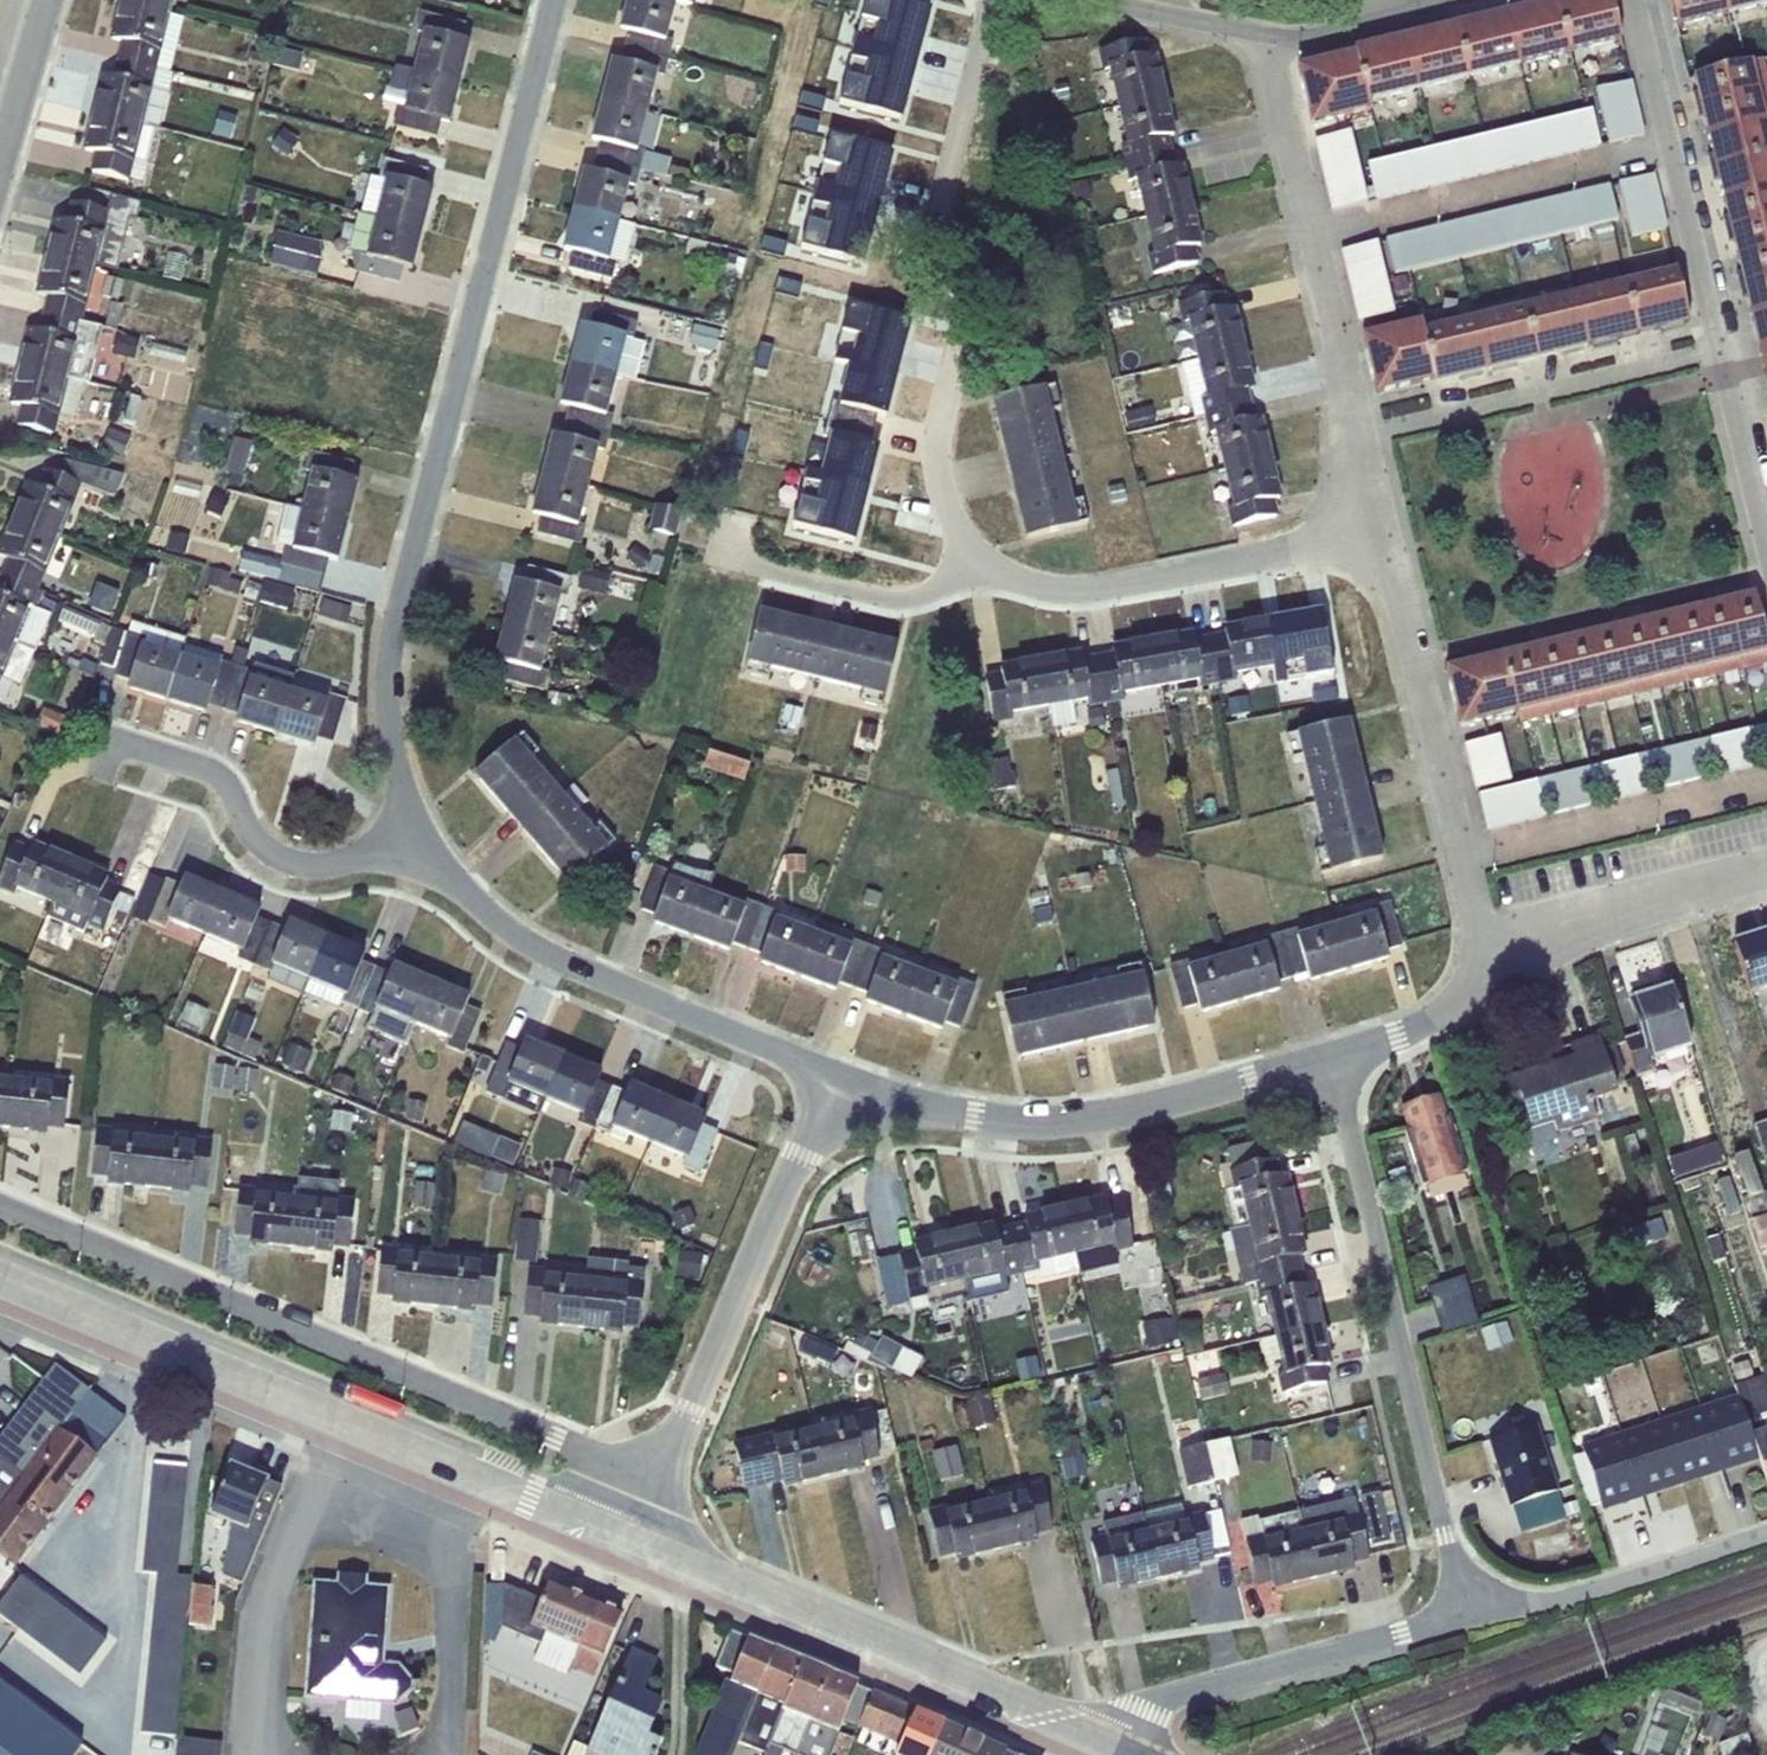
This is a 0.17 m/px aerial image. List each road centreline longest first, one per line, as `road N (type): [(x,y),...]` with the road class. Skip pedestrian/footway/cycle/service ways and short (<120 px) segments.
road 1 (residential): [(414,813),(382,718),(394,629),(551,0)]
road 2 (residential): [(664,1471),(0,1188)]
road 3 (tertiary): [(636,1544),(0,1275)]
road 4 (residential): [(1473,1610),(1346,1061)]
road 5 (residential): [(1346,1061),(1060,1119),(998,1116),(839,1082)]
road 6 (tertiary): [(1108,1743),(636,1544)]
road 7 (residential): [(839,1082),(550,949),(506,920),(414,813)]
road 8 (residential): [(1378,524),(1497,961)]
road 9 (residential): [(664,1471),(839,1082)]
road 10 (residential): [(1278,34),(1360,434)]
road 11 (residential): [(1473,1610),(1182,1692),(1143,1707),(1108,1743)]
road 12 (residential): [(1378,524),(1152,588),(1066,593),(999,568)]
road 13 (residential): [(1360,434),(1733,346)]
road 14 (residential): [(109,733),(207,757),(265,835),(307,862),(414,813)]
road 15 (residential): [(1650,0),(1733,346)]
road 16 (residential): [(1766,1539),(1590,1593),(1473,1610)]
road 17 (residential): [(1766,874),(1497,961)]
road 18 (residential): [(995,0),(933,227)]
road 19 (residential): [(999,568),(923,600),(782,578)]
road 20 (residential): [(999,568),(963,520),(945,458),(951,368)]
road 21 (residential): [(1085,0),(1278,34)]
road 22 (residential): [(0,189),(51,0)]
road 23 (residential): [(1497,961),(1346,1061)]
road 24 (residential): [(1278,34),(1323,31),(1441,0)]
road 25 (track): [(951,368),(957,335),(924,274),(933,227)]
road 26 (residential): [(1733,346),(1766,486)]

